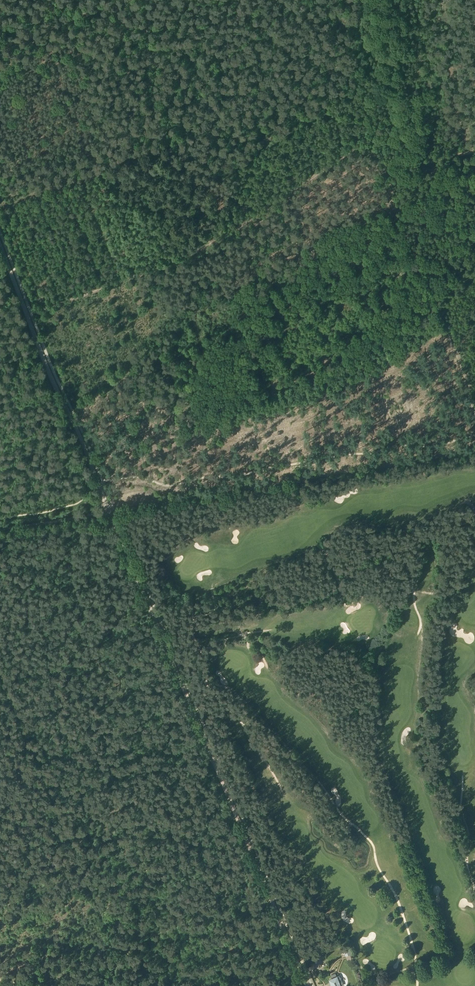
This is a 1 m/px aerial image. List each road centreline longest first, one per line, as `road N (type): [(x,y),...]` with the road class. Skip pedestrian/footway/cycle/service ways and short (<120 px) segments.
road 1 (track): [(110,511),(284,930)]
road 2 (track): [(474,450),(113,509)]
road 3 (track): [(0,674),(133,985)]
road 4 (track): [(144,0),(158,113),(182,155),(237,188),(212,221),(211,242)]
road 5 (track): [(27,315),(110,511)]
road 6 (track): [(27,315),(211,242)]
road 7 (track): [(211,242),(371,141)]
road 8 (track): [(0,209),(173,142)]
road 9 (track): [(112,0),(0,44)]

